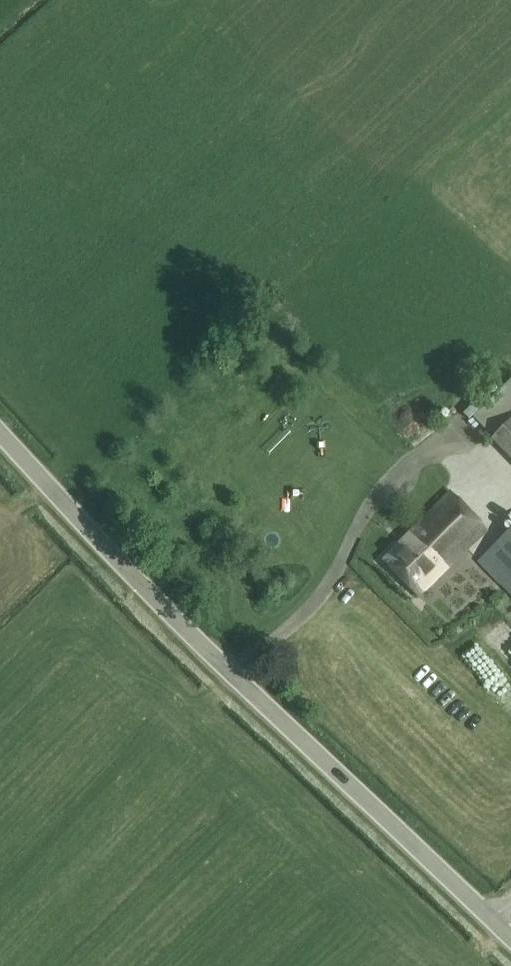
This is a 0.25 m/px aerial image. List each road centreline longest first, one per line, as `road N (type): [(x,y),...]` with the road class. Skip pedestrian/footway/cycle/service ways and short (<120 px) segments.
road 1 (tertiary): [(510,939),(226,670),(0,434)]

